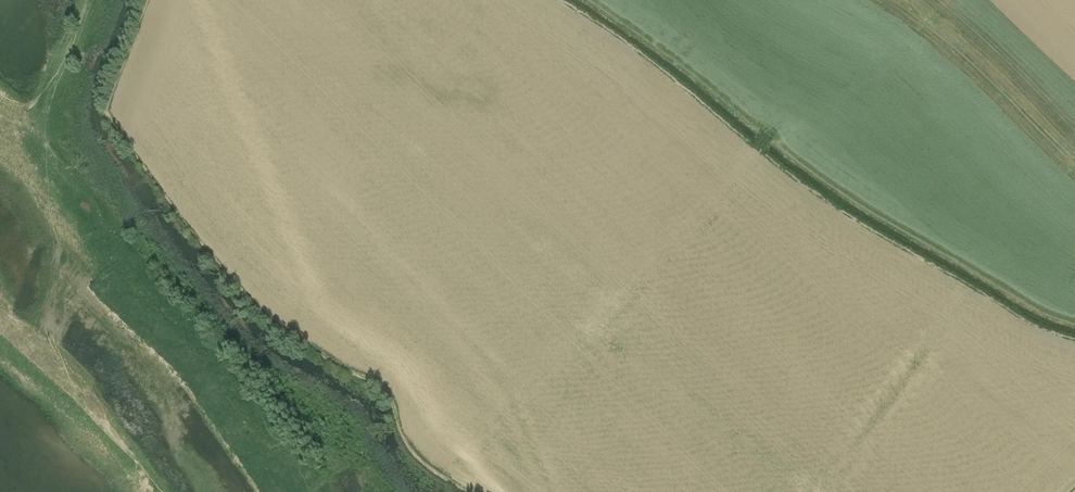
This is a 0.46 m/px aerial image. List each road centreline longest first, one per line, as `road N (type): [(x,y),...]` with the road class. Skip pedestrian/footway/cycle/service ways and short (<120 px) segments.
road 1 (track): [(161,491),(147,488),(90,407),(0,321)]

